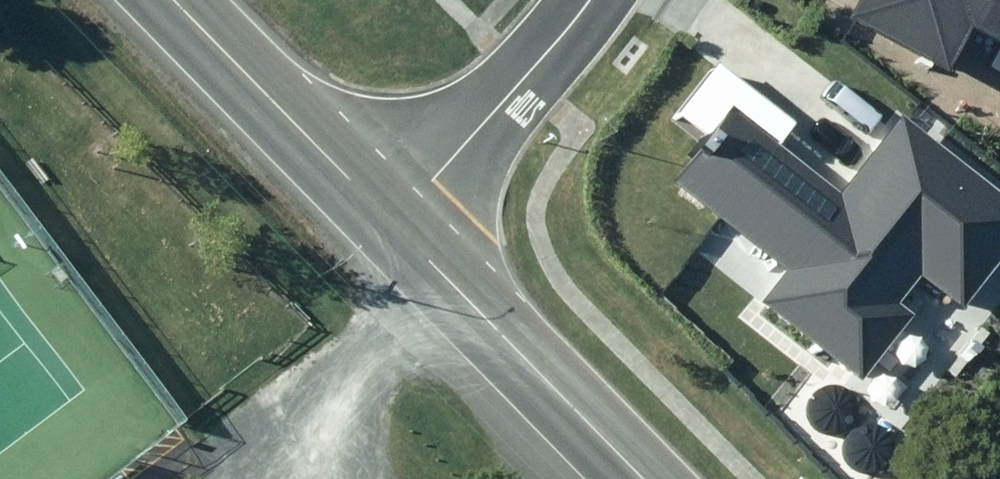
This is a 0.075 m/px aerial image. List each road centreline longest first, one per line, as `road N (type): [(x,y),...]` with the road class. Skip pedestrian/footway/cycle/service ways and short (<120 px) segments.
road 1 (tertiary): [(395,228),(640,478)]
road 2 (tertiary): [(171,0),(395,228)]
road 3 (residential): [(581,0),(395,228)]

